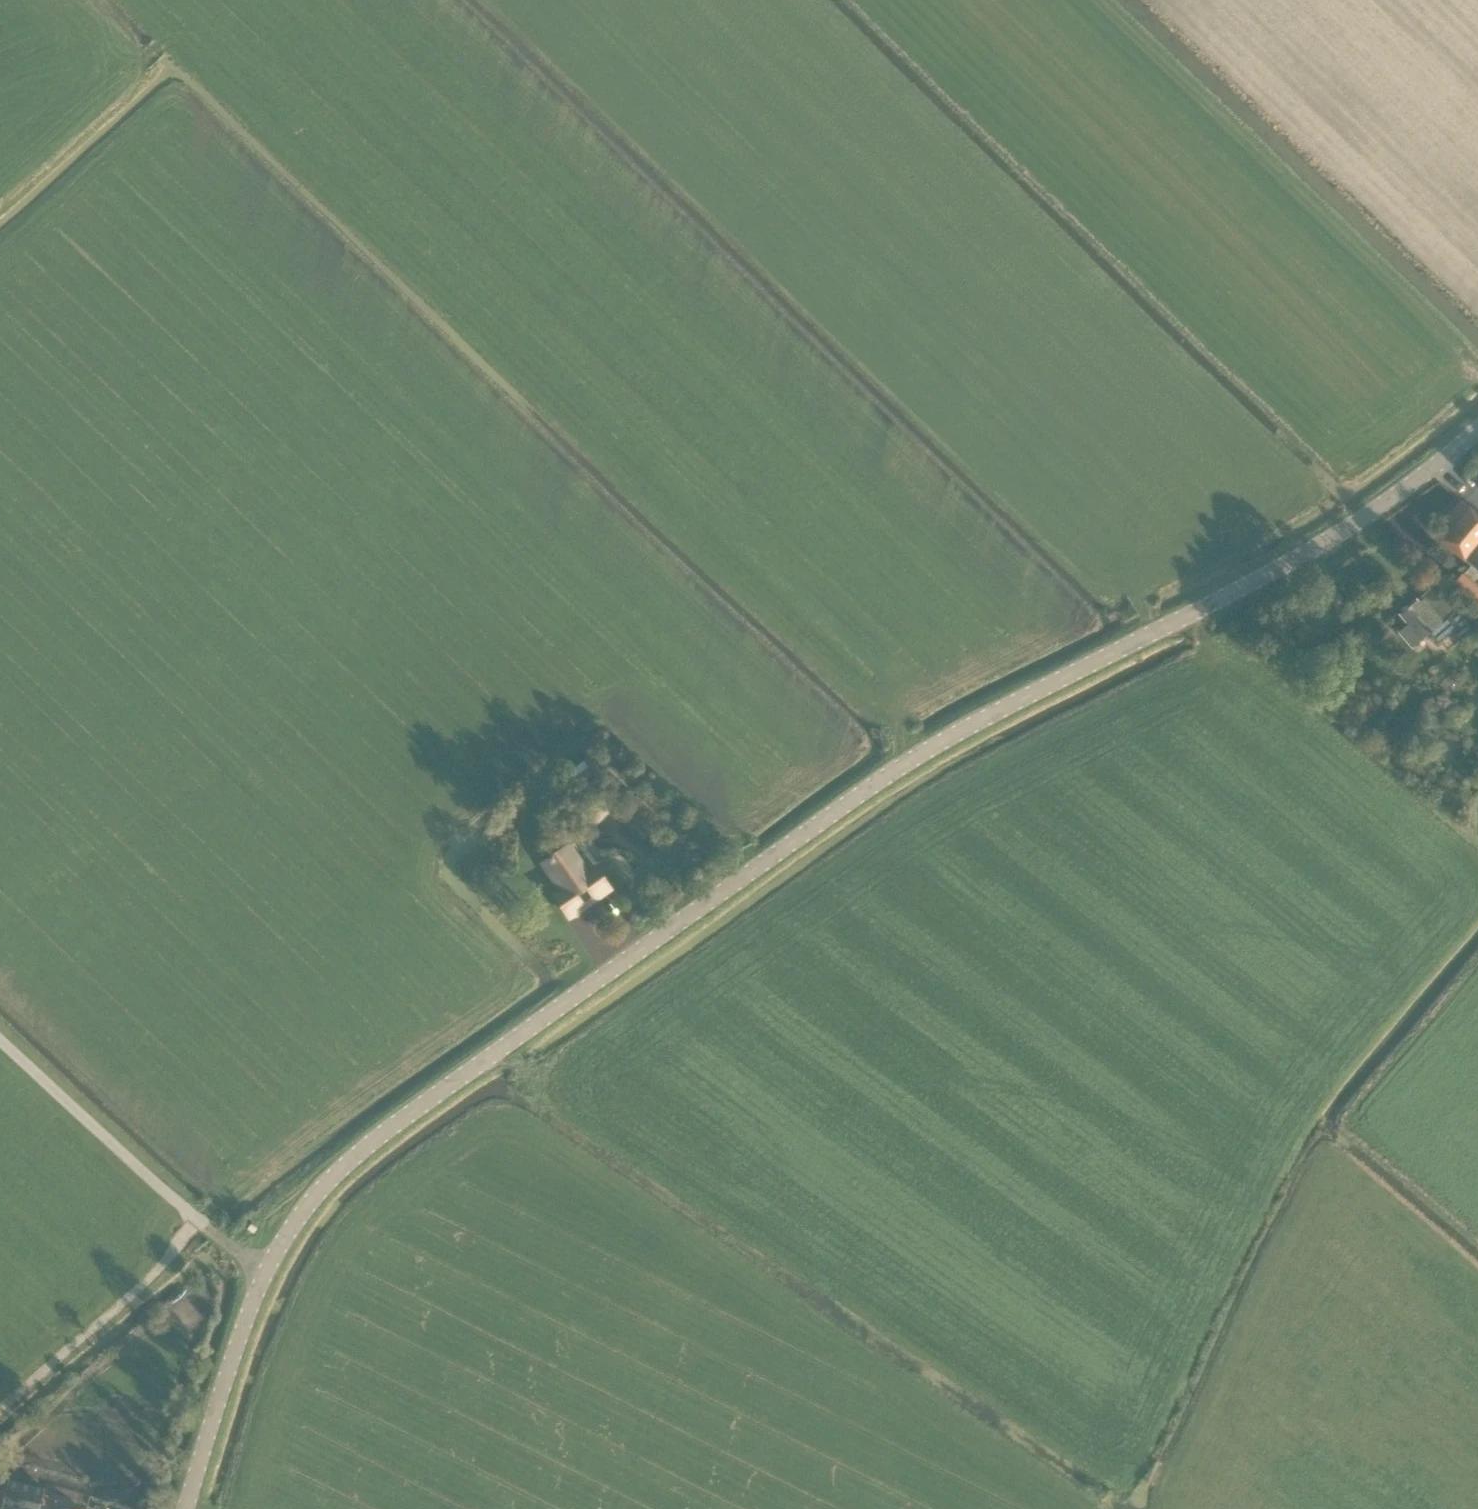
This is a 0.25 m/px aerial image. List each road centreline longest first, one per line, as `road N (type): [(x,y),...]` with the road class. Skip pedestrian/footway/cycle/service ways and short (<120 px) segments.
road 1 (tertiary): [(183,1508),(263,1268),(307,1205),(362,1149),(871,788),(989,715),(1321,542),(1477,428)]
road 2 (track): [(263,1268),(0,1025)]

